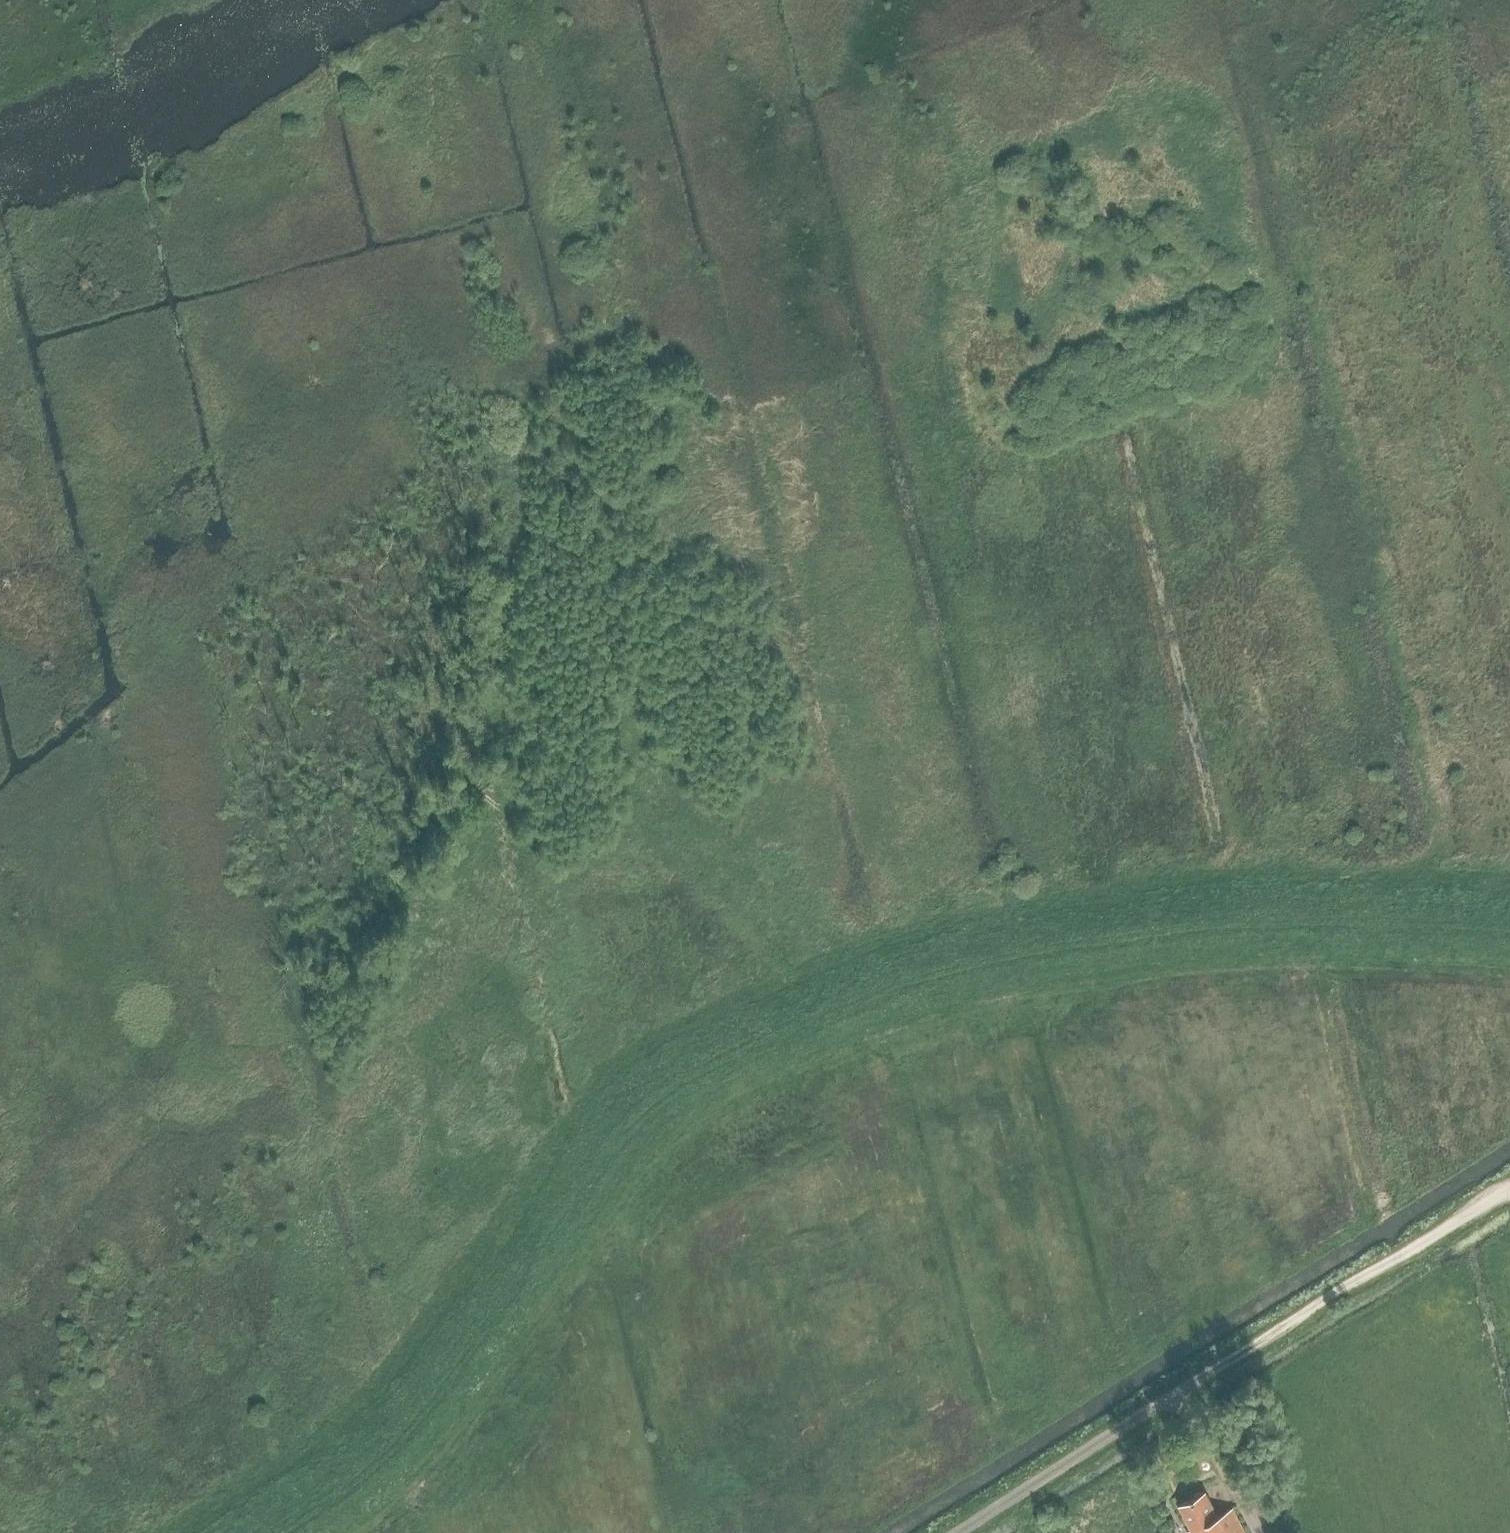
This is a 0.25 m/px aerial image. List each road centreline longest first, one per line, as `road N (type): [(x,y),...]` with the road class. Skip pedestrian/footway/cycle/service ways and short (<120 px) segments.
road 1 (track): [(1209,1373),(1509,1188)]
road 2 (unclassified): [(958,1532),(1209,1373)]

